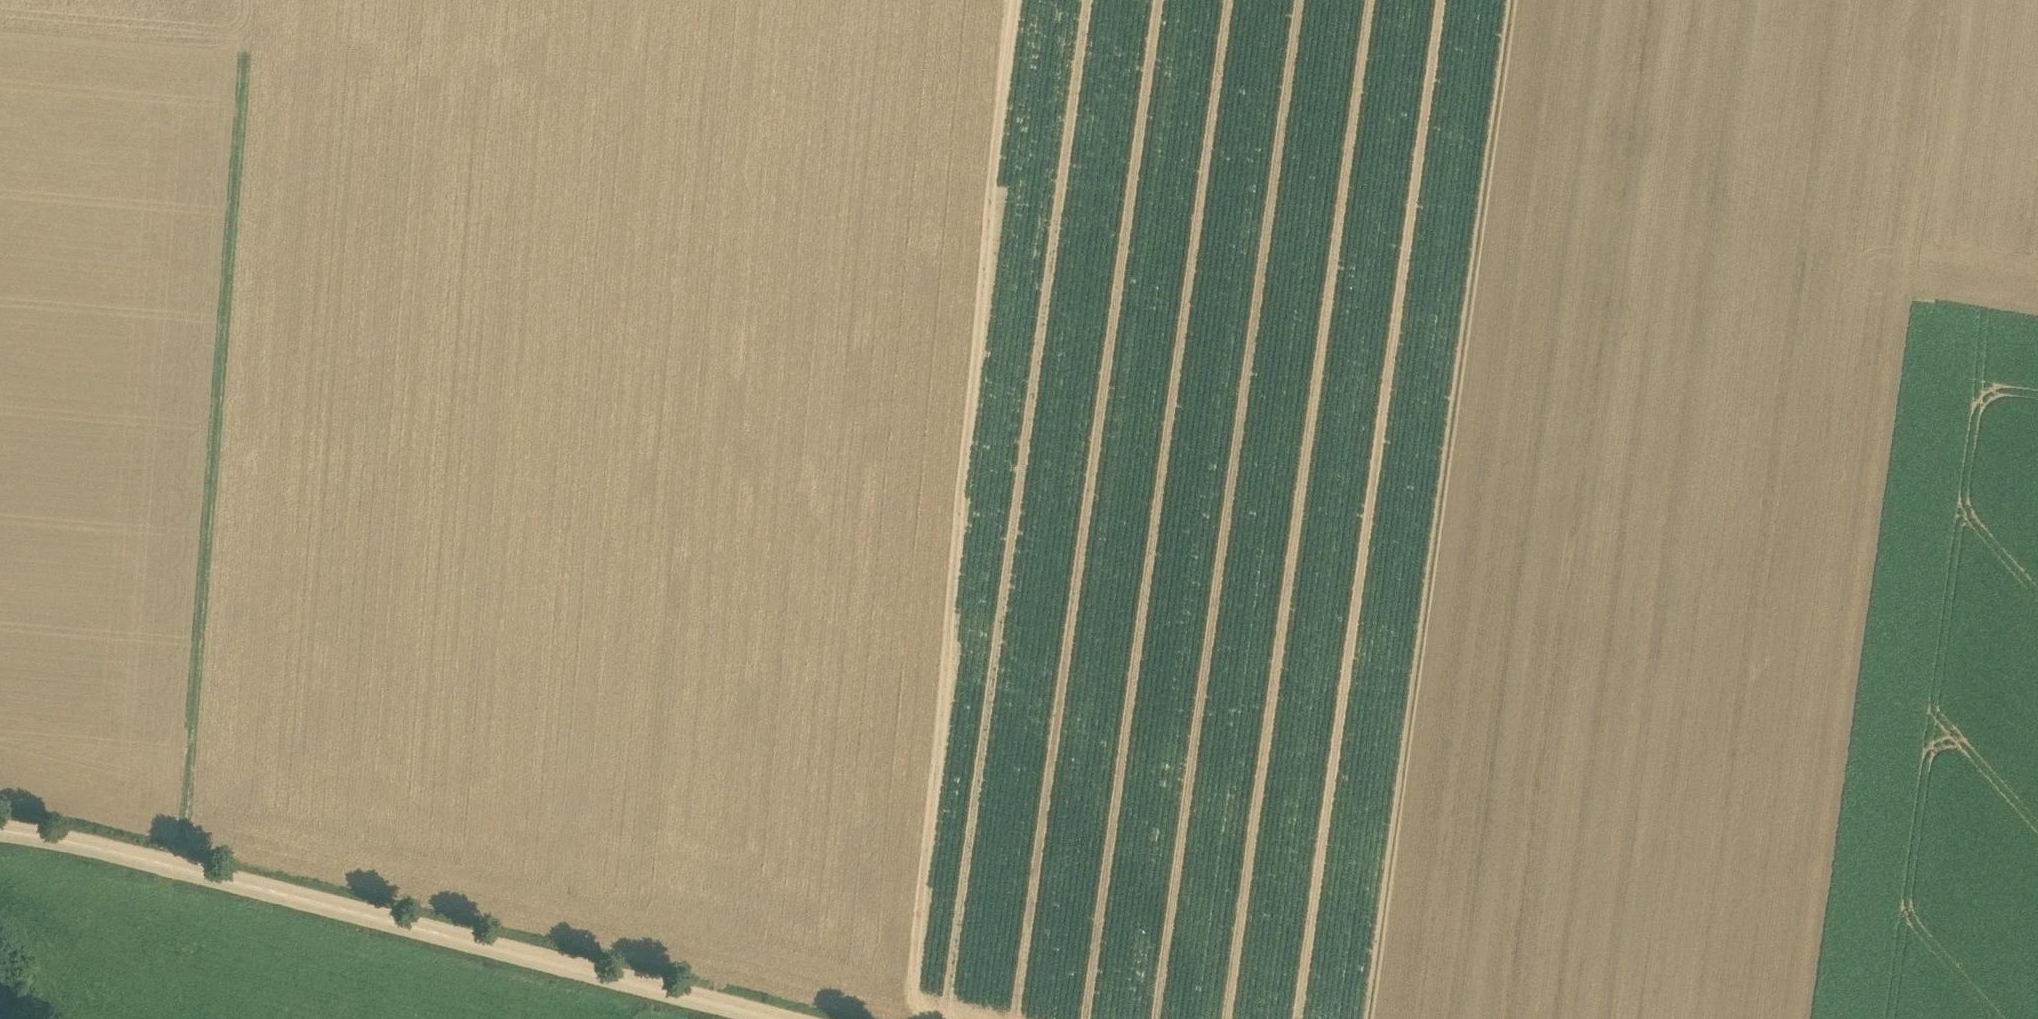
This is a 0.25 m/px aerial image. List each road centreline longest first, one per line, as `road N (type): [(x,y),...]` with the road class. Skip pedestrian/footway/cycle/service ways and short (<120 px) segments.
road 1 (unclassified): [(774,1018),(182,869),(0,832)]
road 2 (track): [(182,869),(256,87)]

